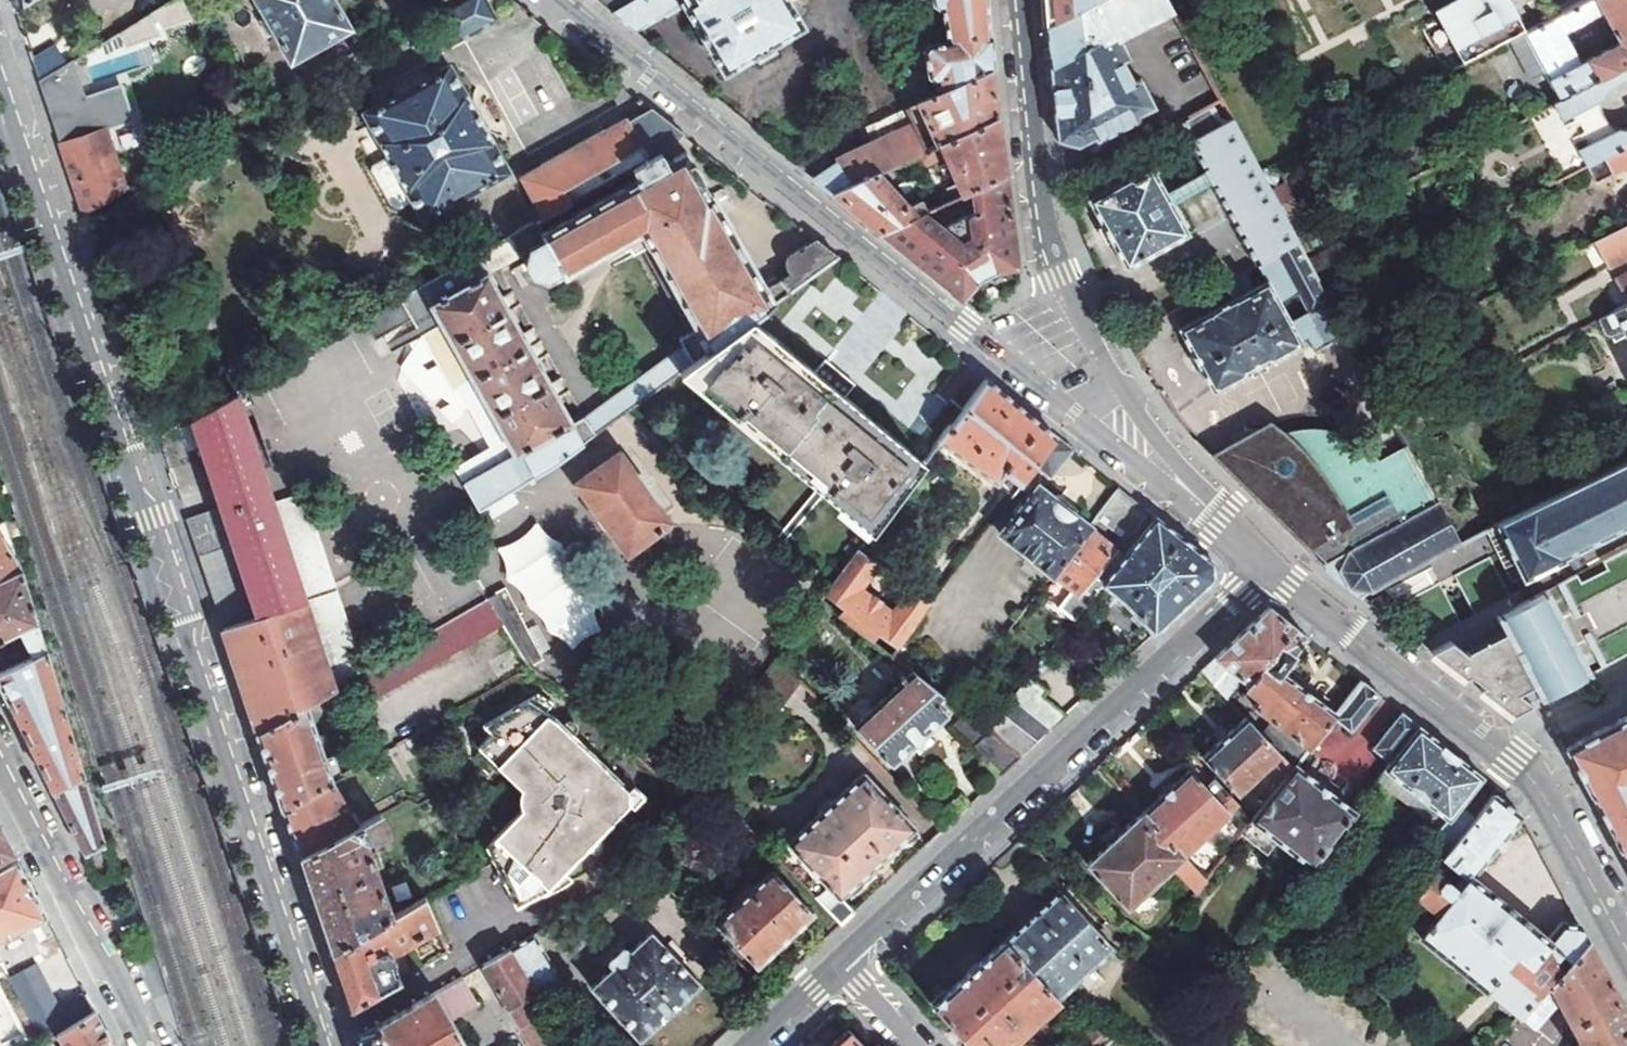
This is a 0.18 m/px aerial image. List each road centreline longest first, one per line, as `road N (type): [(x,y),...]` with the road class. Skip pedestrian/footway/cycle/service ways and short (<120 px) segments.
road 1 (residential): [(0,87),(322,1045)]
road 2 (residential): [(558,0),(1068,407),(1101,400)]
road 3 (residential): [(838,963),(1267,566)]
road 4 (residential): [(1267,566),(1526,774),(1626,952)]
road 5 (residential): [(1101,400),(1105,369),(1059,275),(1049,230),(1025,0)]
road 6 (residential): [(0,755),(149,1045)]
road 7 (residential): [(1101,400),(1267,566)]
road 8 (residential): [(749,1045),(838,963)]

